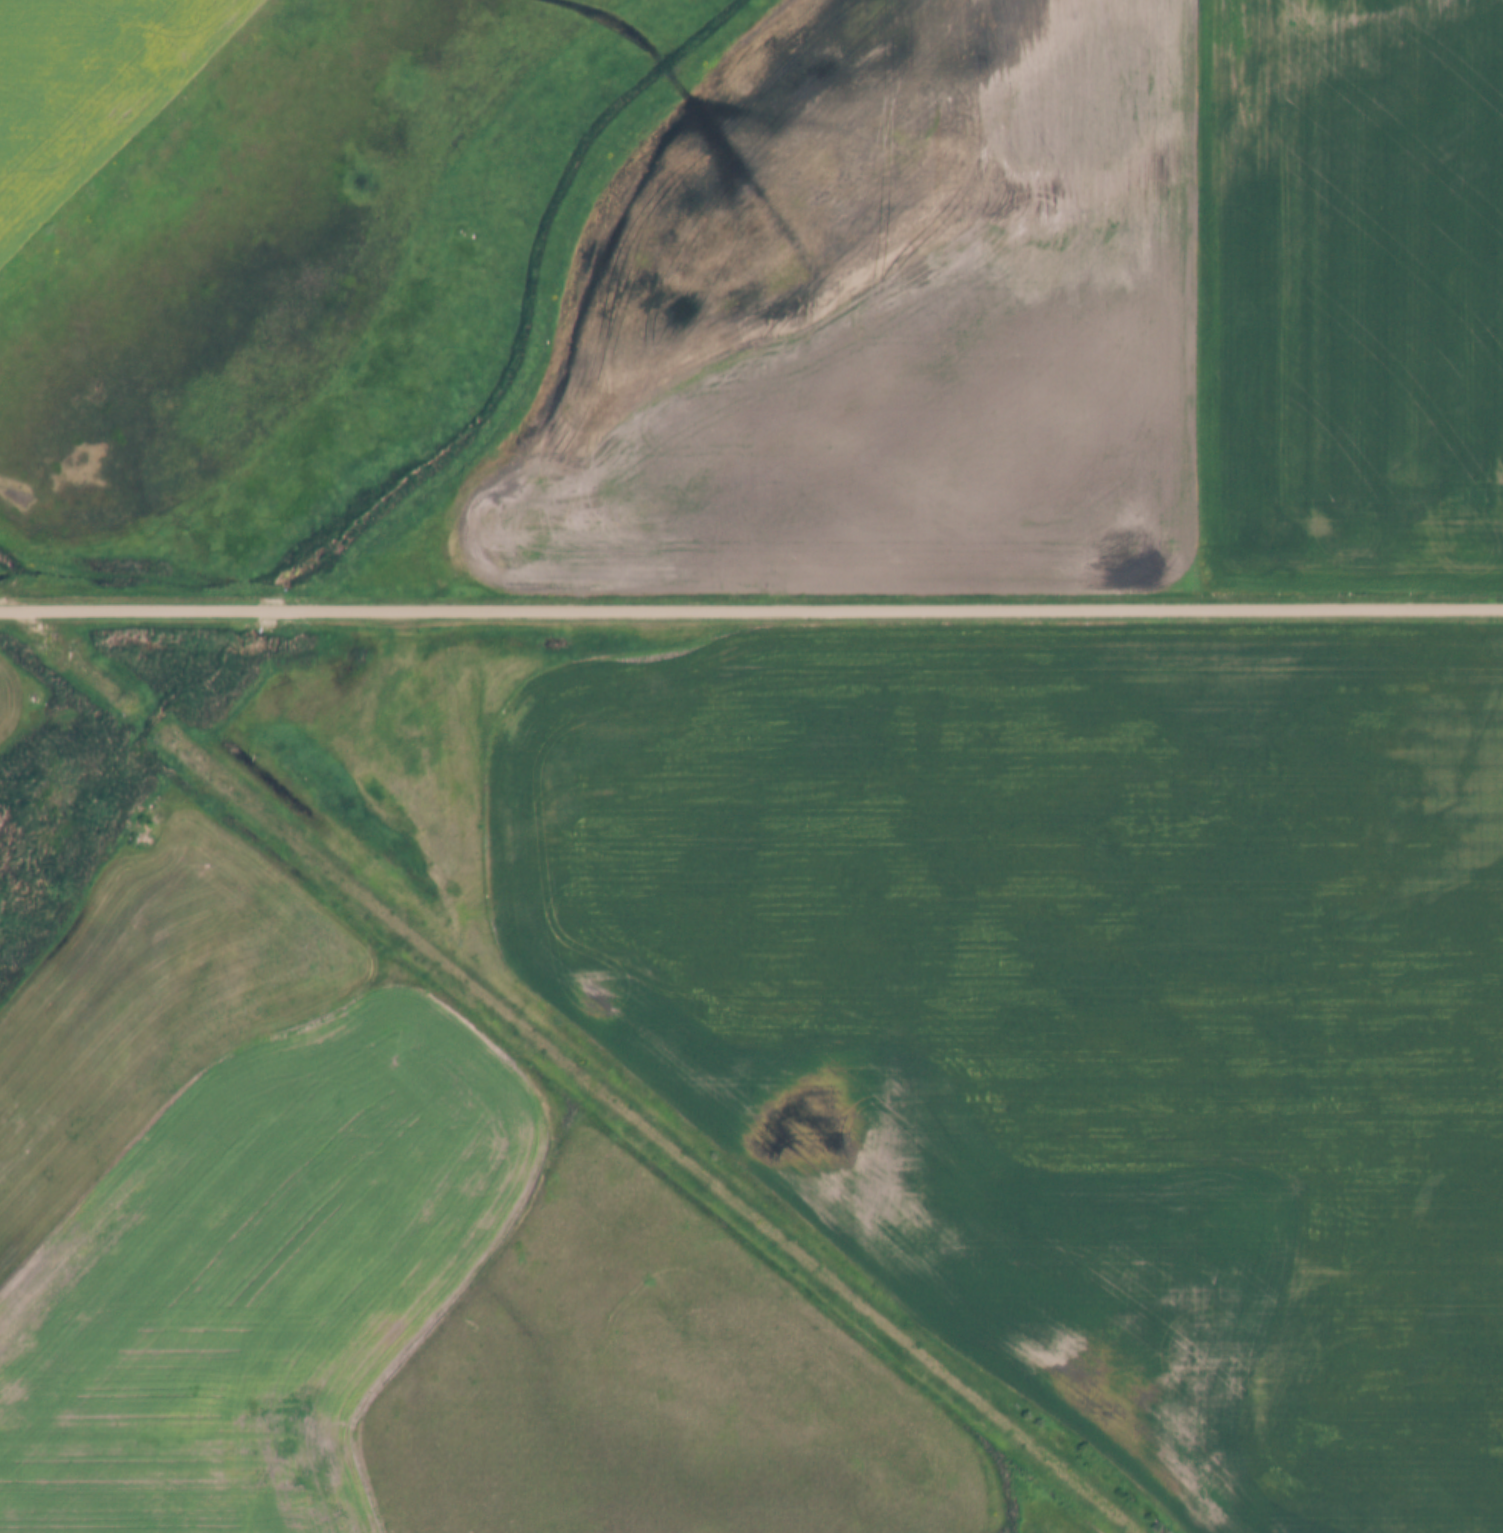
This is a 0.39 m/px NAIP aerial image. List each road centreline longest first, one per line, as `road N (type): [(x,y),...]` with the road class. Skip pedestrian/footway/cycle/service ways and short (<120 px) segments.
road 1 (residential): [(1502,604),(0,611)]

